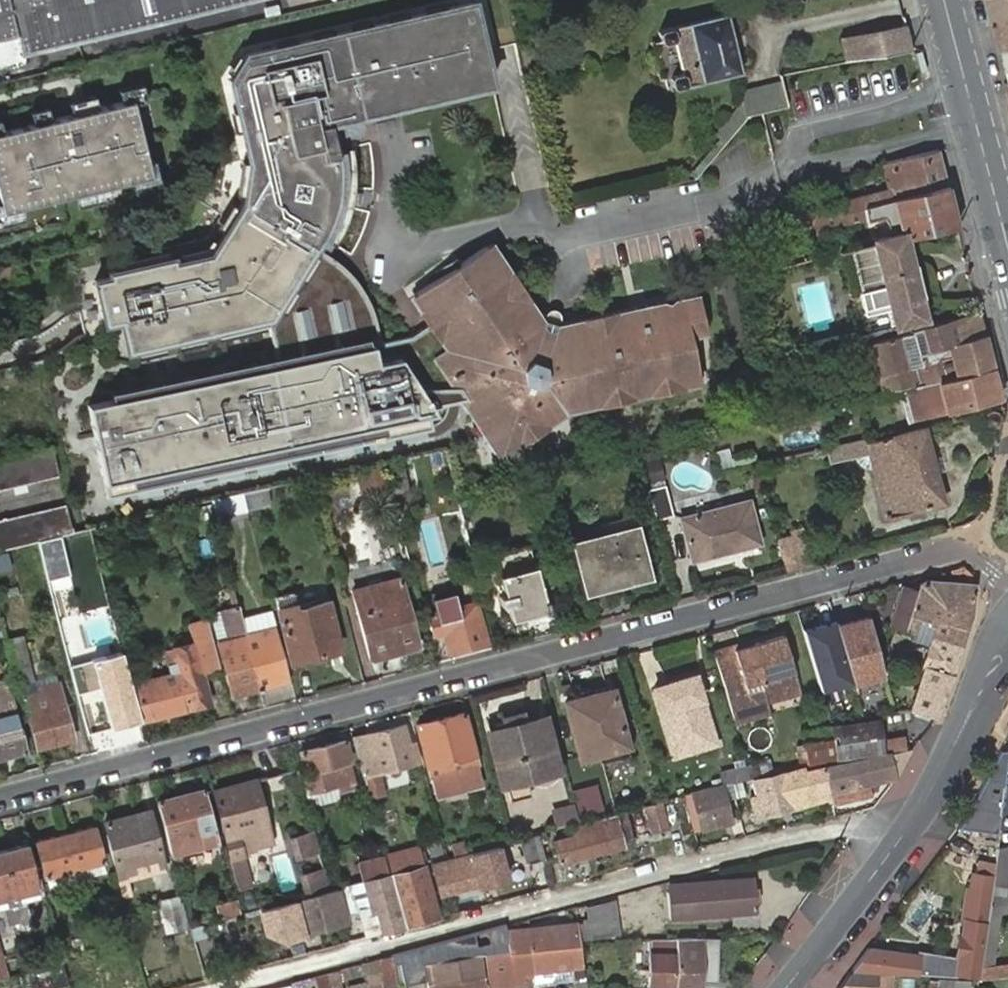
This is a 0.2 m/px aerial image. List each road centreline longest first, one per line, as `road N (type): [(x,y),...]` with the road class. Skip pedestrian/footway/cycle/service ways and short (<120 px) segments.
road 1 (residential): [(1007,589),(953,552),(0,794)]
road 2 (tertiary): [(786,987),(902,839),(955,742)]
road 3 (primary): [(942,0),(1007,254)]
road 4 (tertiary): [(999,624),(955,742)]

